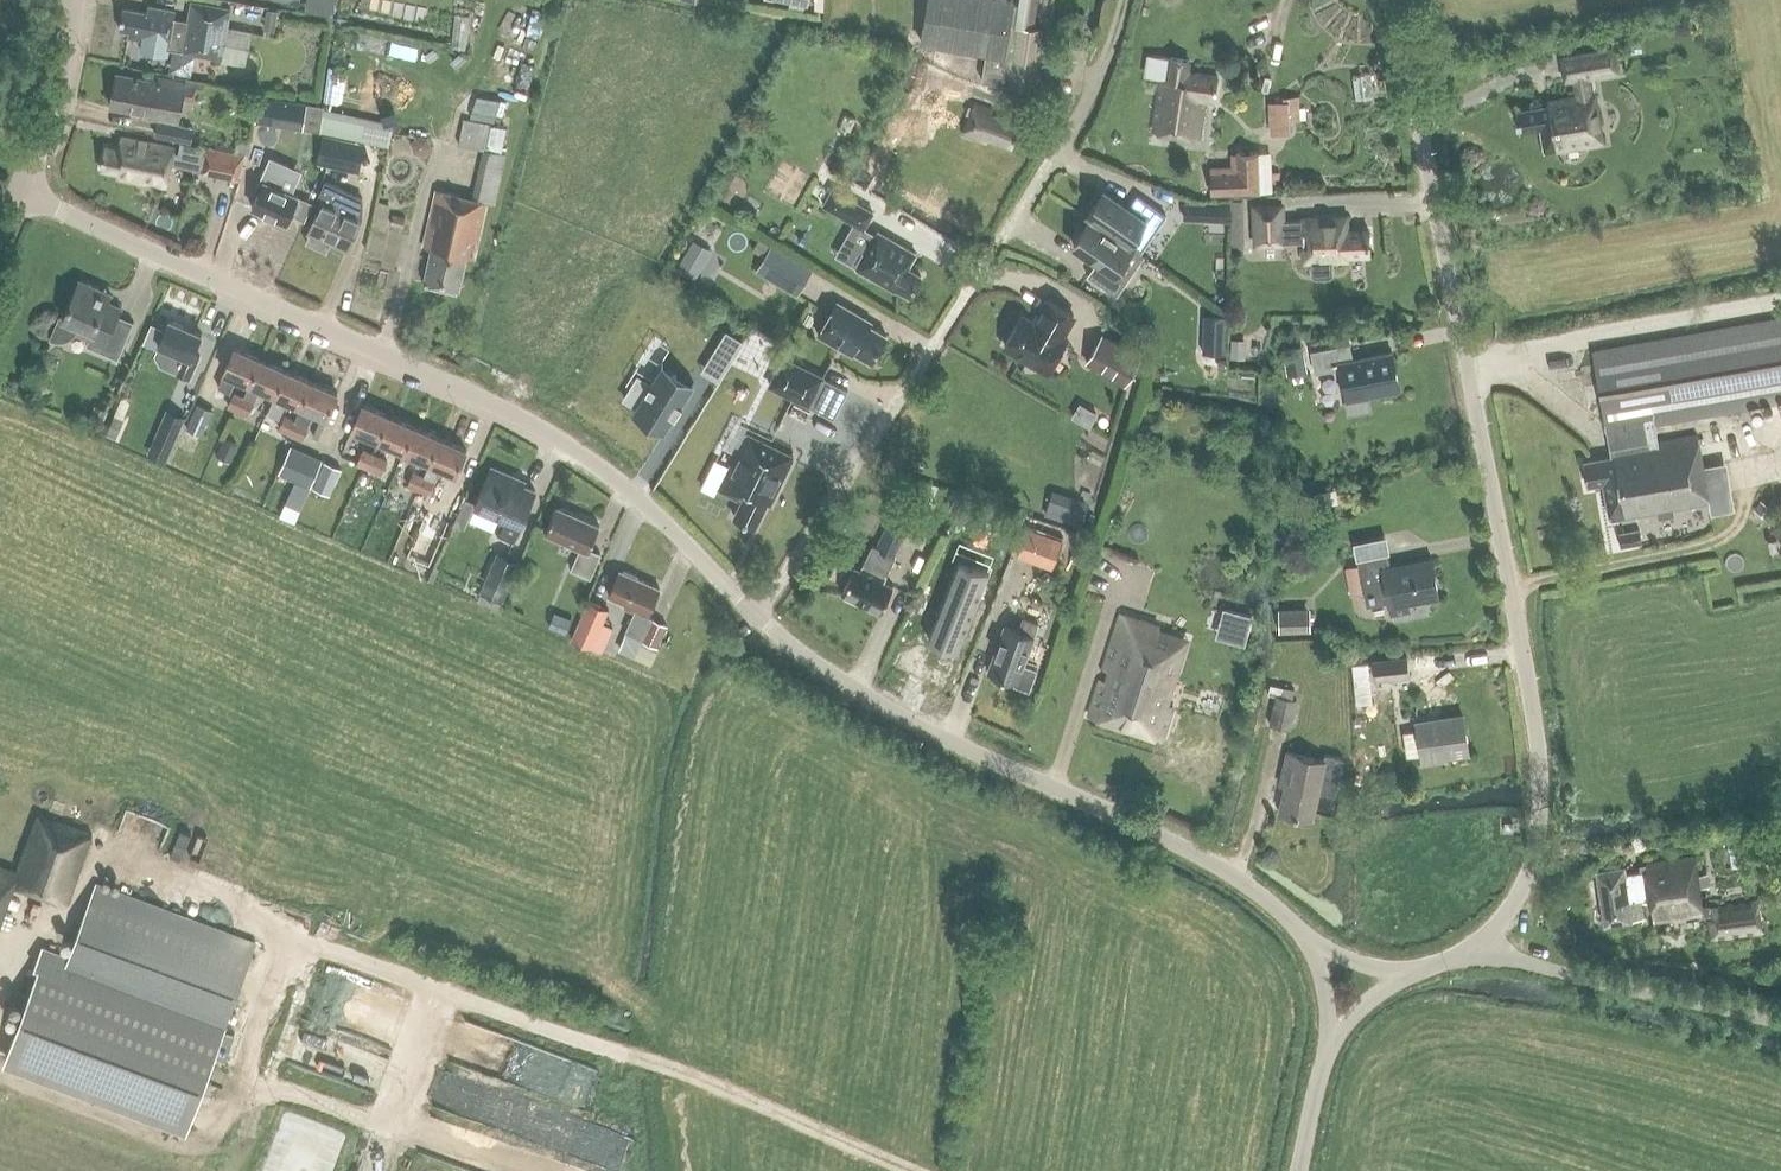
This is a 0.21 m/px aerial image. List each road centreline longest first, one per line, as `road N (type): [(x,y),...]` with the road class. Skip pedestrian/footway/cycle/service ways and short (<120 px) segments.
road 1 (unclassified): [(1426,971),(1464,960),(1496,938),(1541,842),(1543,783),(1467,359),(1388,0)]
road 2 (residential): [(747,612),(643,506),(556,438),(16,193)]
road 3 (residential): [(1290,921),(1101,817),(877,713),(747,612)]
road 4 (residential): [(982,265),(830,521),(747,612)]
road 5 (residential): [(1124,0),(1091,92),(994,248)]
road 6 (track): [(1509,587),(1705,548),(1732,533),(1749,491)]
road 7 (tertiary): [(16,193),(76,43),(77,0)]
road 8 (unclassified): [(1304,1170),(1330,1042)]
road 9 (unclassified): [(1330,1042),(1320,971),(1290,921)]
road 10 (unclassified): [(1330,1042),(1367,1004),(1426,971)]

